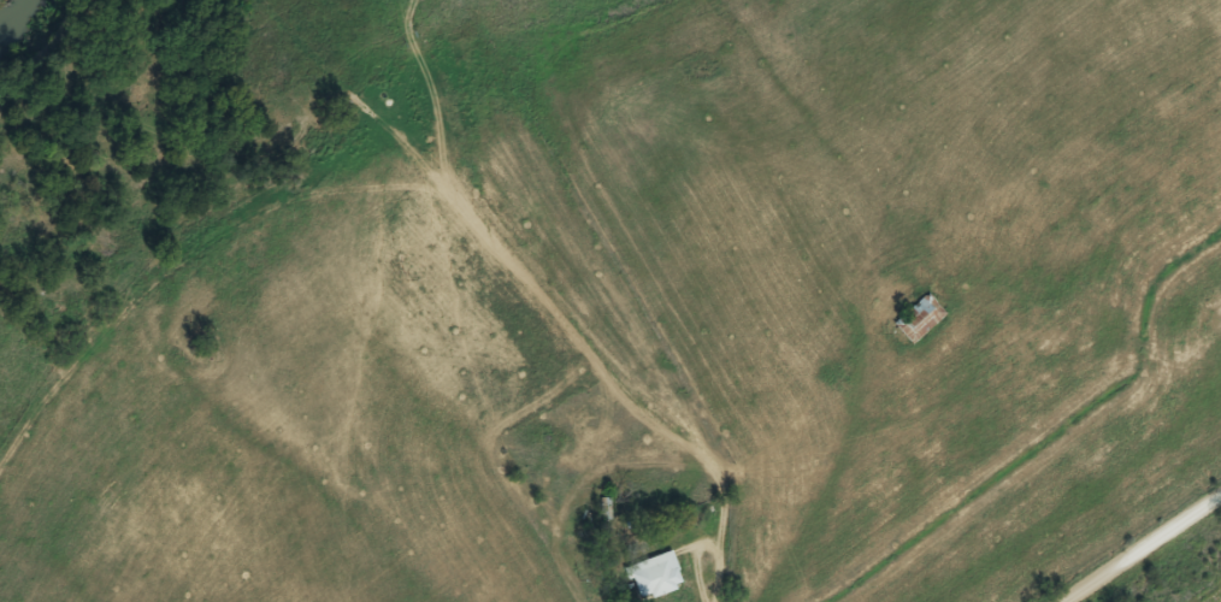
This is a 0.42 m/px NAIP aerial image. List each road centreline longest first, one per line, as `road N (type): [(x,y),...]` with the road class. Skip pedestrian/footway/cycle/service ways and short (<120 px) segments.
road 1 (residential): [(1065,601),(1220,497)]

